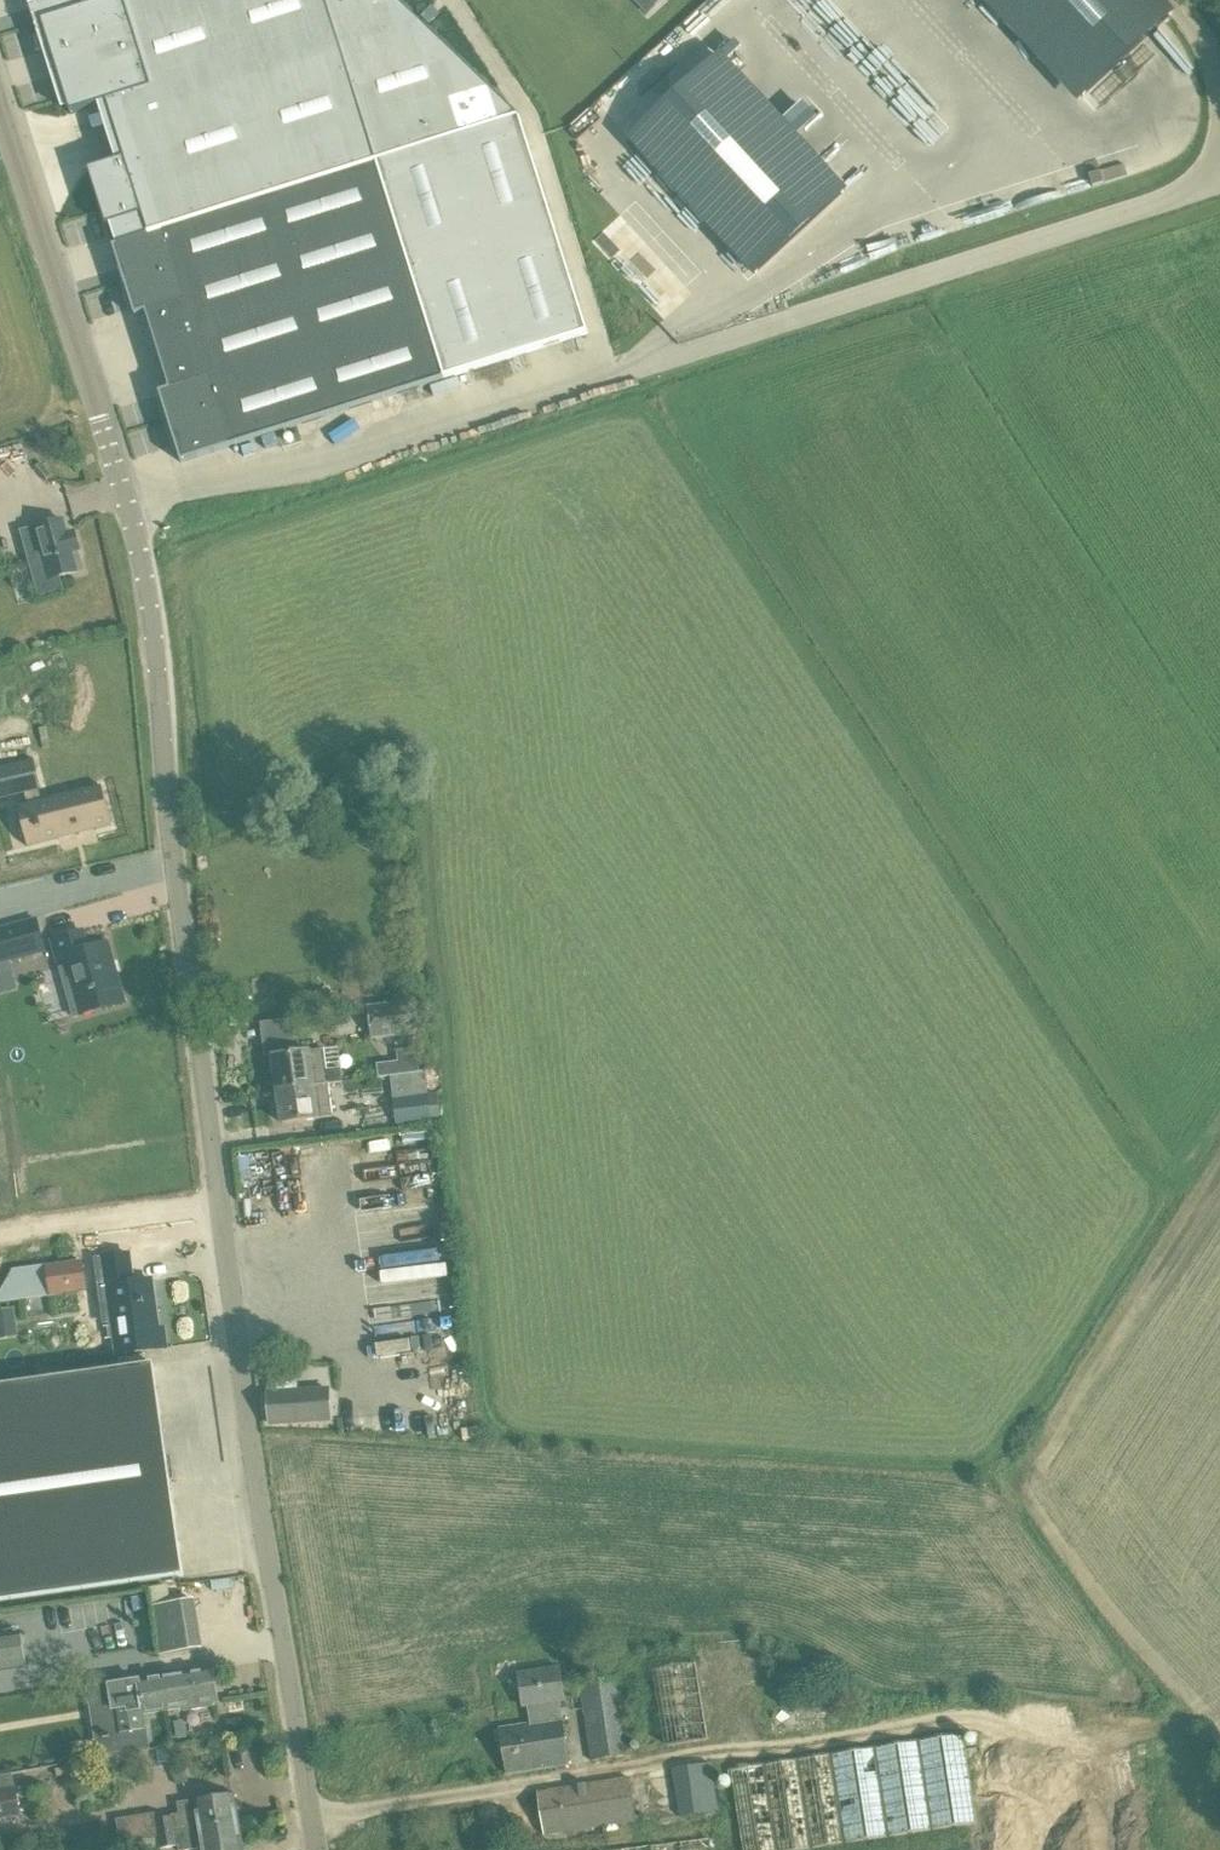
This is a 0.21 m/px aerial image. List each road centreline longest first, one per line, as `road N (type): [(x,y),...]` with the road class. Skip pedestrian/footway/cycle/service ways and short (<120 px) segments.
road 1 (unclassified): [(315,1849),(230,1286),(145,577),(0,108)]

